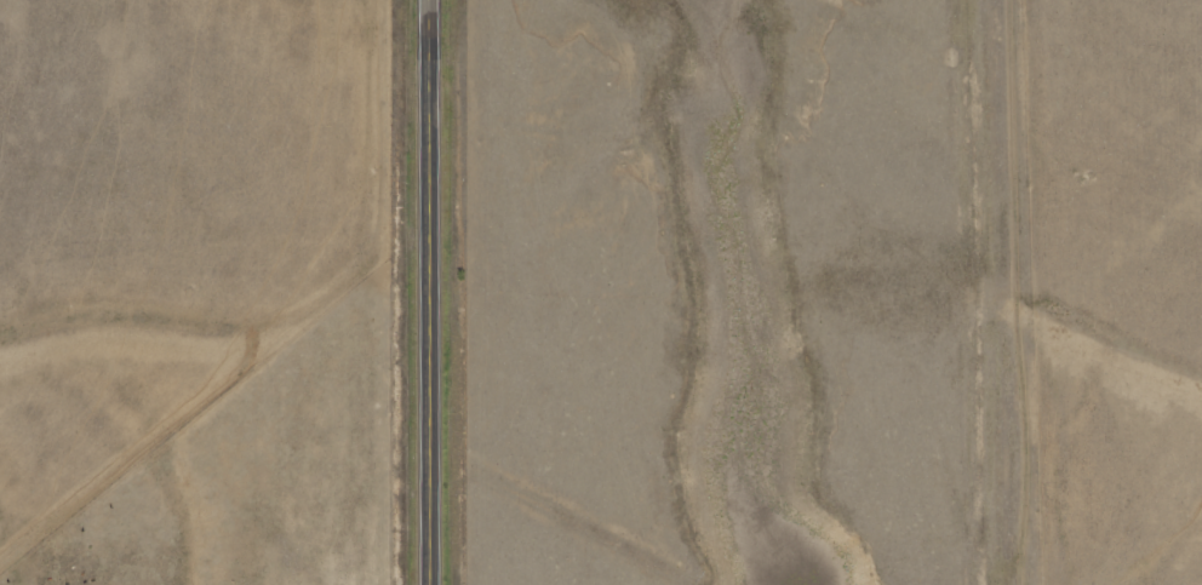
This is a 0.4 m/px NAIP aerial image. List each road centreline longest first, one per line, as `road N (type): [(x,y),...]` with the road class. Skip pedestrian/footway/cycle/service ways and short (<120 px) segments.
road 1 (tertiary): [(439,584),(439,0)]

